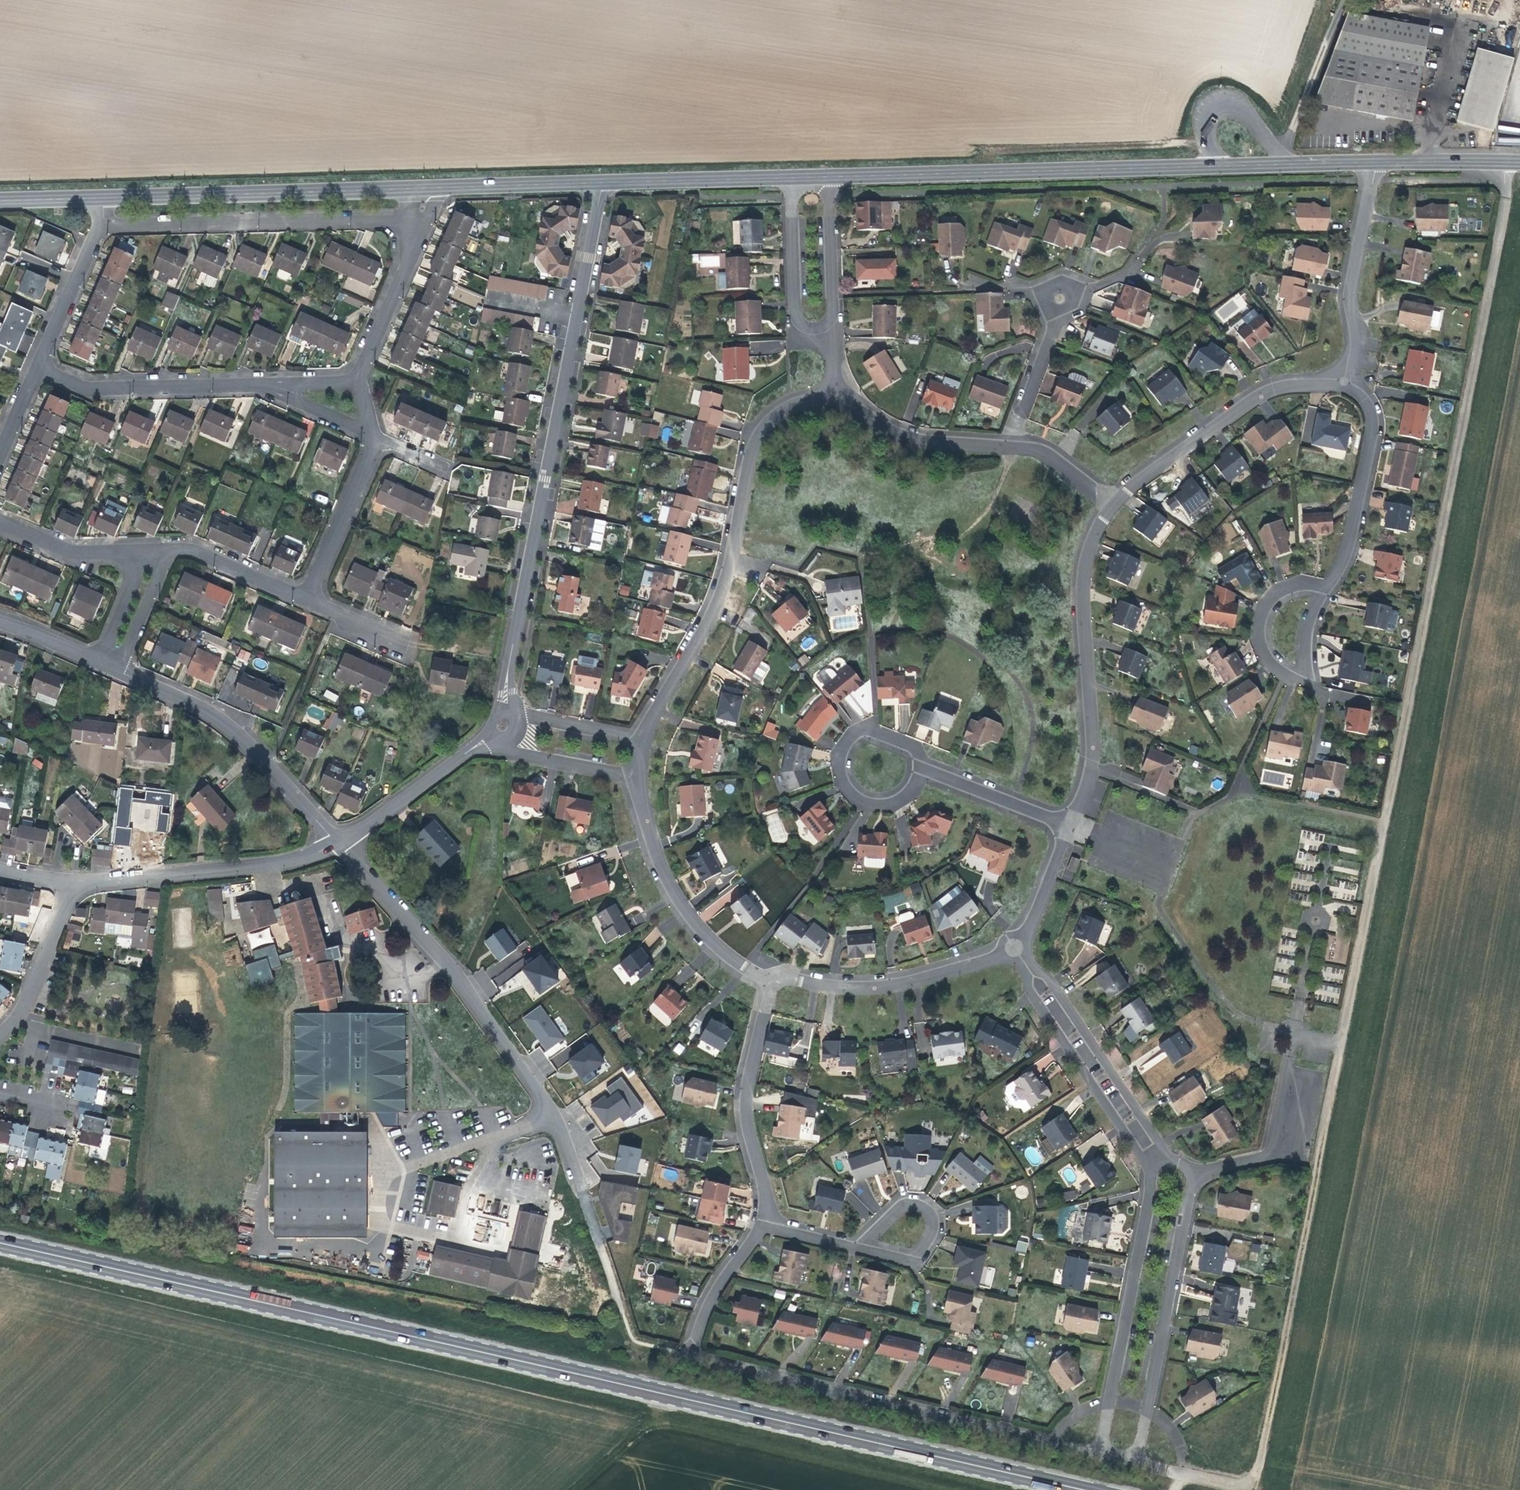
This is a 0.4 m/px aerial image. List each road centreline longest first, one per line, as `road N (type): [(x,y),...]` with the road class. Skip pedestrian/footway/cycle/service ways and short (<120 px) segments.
road 1 (primary): [(0,1243),(1085,1489)]
road 2 (residential): [(1098,1454),(689,1355),(698,1318),(763,1219)]
road 3 (tertiary): [(1374,162),(826,176)]
road 4 (residential): [(597,182),(505,712)]
road 5 (residential): [(830,390),(784,400),(751,424),(720,599),(634,757)]
road 6 (track): [(963,1489),(673,1423),(648,1425),(579,1489)]
road 7 (residential): [(337,841),(415,927),(554,1112)]
road 8 (residential): [(1072,824),(1096,774),(1080,551),(1111,502)]
road 9 (tertiary): [(421,187),(100,199)]
road 10 (residential): [(103,224),(421,220)]
road 11 (residential): [(1154,1160),(1098,1454)]
road 12 (residential): [(1137,1463),(1195,1171)]
road 13 (residential): [(118,671),(203,708),(337,841)]
road 14 (residential): [(634,757),(669,894),(722,958),(765,985)]
road 15 (residential): [(1111,502),(1258,396),(1308,385),(1349,388)]
road 16 (residential): [(72,882),(243,867),(307,856),(337,841)]
road 17 (residential): [(765,985),(866,989),(1015,946)]
road 18 (residential): [(1195,1171),(1277,1153),(1303,1035),(1341,1044)]
road 19 (residential): [(763,1219),(743,1109),(765,985)]
road 20 (residential): [(1031,969),(1029,991),(1139,1153),(1154,1160)]
road 21 (residential): [(1154,1160),(1156,1142),(1055,986),(1031,969)]
road 22 (residential): [(1349,388),(1360,344),(1353,284),(1374,162)]
road 23 (residential): [(35,367),(93,390),(260,385)]
road 24 (residential): [(1349,388),(1372,428),(1349,553),(1325,590)]
road 25 (tertiary): [(791,177),(597,182)]
road 26 (residential): [(1010,444),(924,437),(830,390)]
road 27 (residential): [(492,734),(337,841)]
road 28 (residential): [(791,177),(795,311),(803,325),(823,326),(833,317)]
road 29 (residential): [(306,598),(375,436)]
road 30 (tertiary): [(597,182),(421,187)]
road 31 (residential): [(358,382),(421,220)]
road 32 (residential): [(0,1033),(23,1007),(72,882)]
road 33 (residential): [(1072,824),(915,769)]
road 34 (residential): [(1325,590),(1307,583),(1279,589),(1267,607),(1262,632),(1271,656),(1306,681)]
road 35 (residential): [(0,518),(76,554),(145,557)]
road 36 (residential): [(167,555),(190,550),(306,598)]
road 37 (residential): [(858,1244),(913,1259),(933,1231),(929,1205),(902,1201)]
road 38 (tertiary): [(1519,162),(1374,162)]
road 39 (residential): [(833,317),(826,176)]
road 40 (residential): [(512,736),(532,758),(616,775),(634,757)]
road 41 (residential): [(861,738),(846,760),(851,787),(873,802),(899,798),(915,769)]
road 42 (residential): [(1010,444),(1054,315)]
road 43 (residential): [(1015,946),(1072,824)]
road 44 (residential): [(634,757),(620,735),(537,719),(517,727)]
road 45 (residential): [(118,671),(167,555)]
road 46 (residential): [(260,385),(375,436)]

